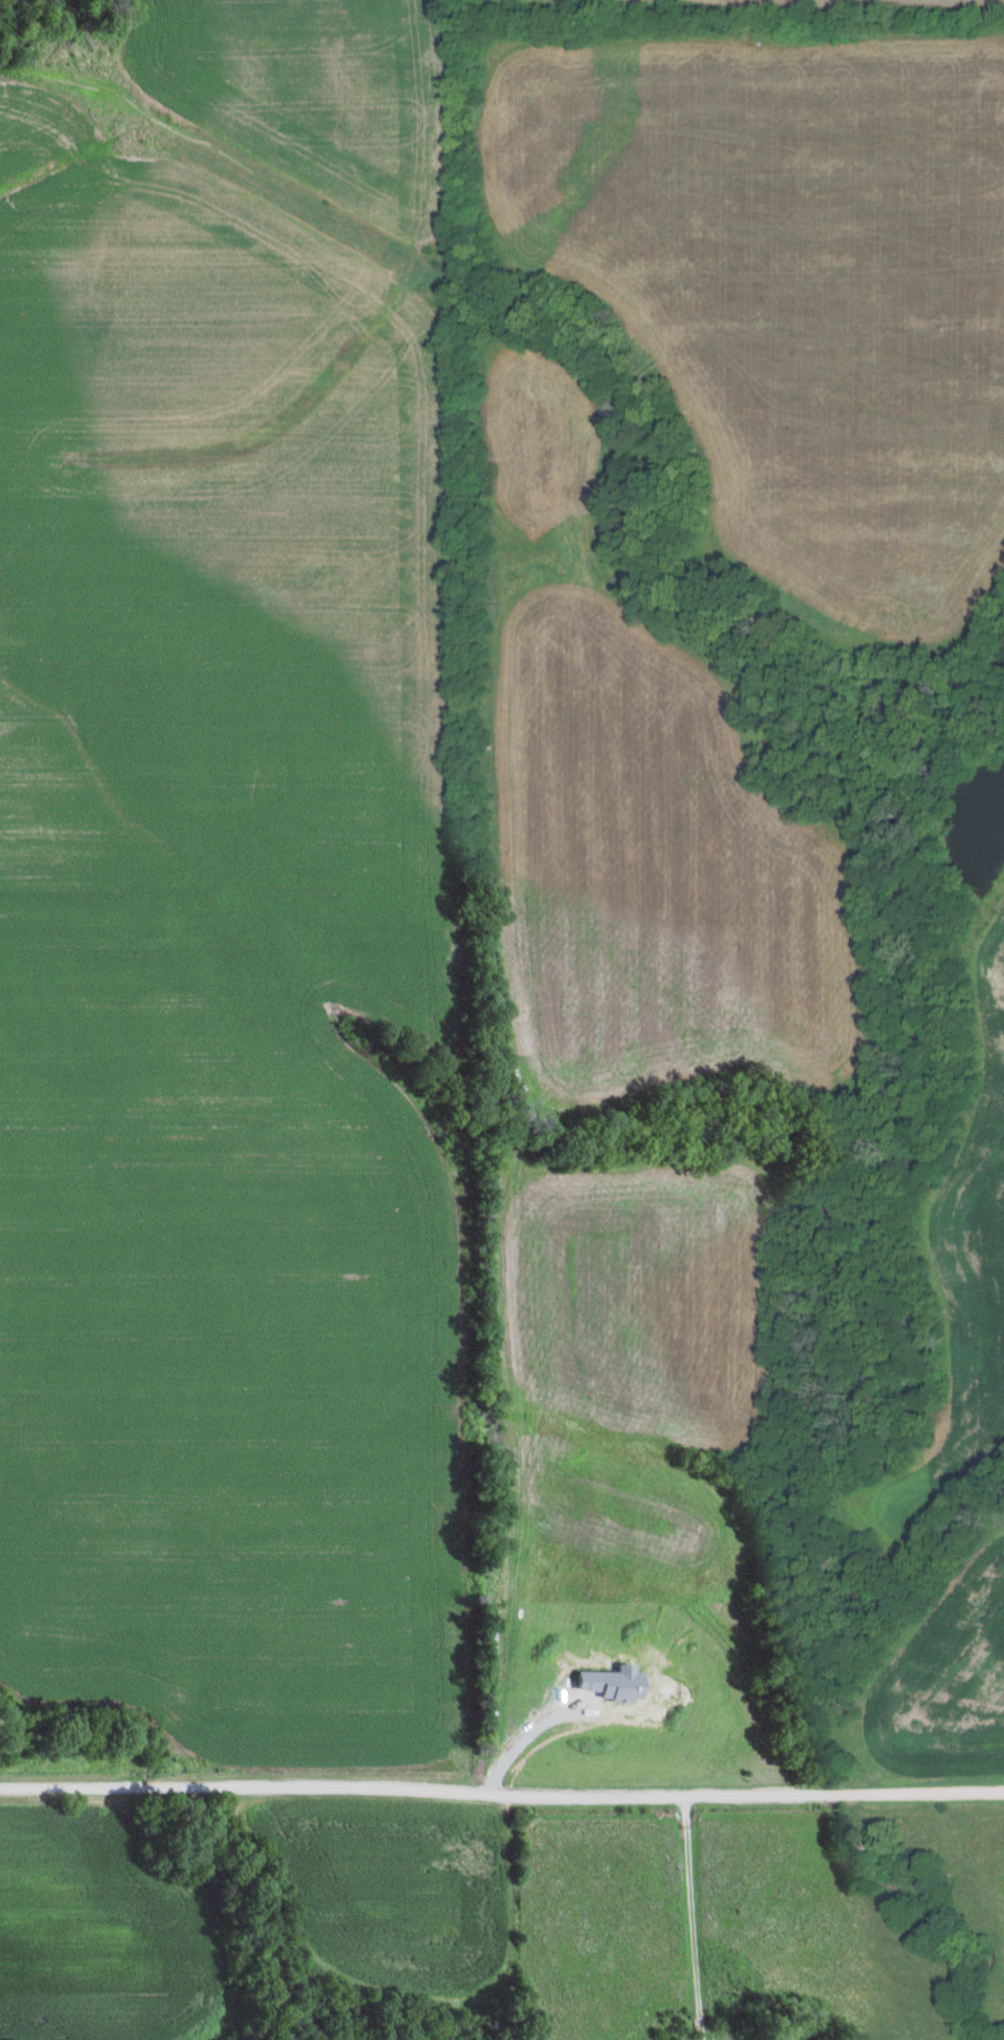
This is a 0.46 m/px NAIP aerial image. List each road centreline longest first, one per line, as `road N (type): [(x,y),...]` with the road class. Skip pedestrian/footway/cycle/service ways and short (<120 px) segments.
road 1 (residential): [(0,1789),(570,1788)]
road 2 (residential): [(570,1788),(1003,1787)]

